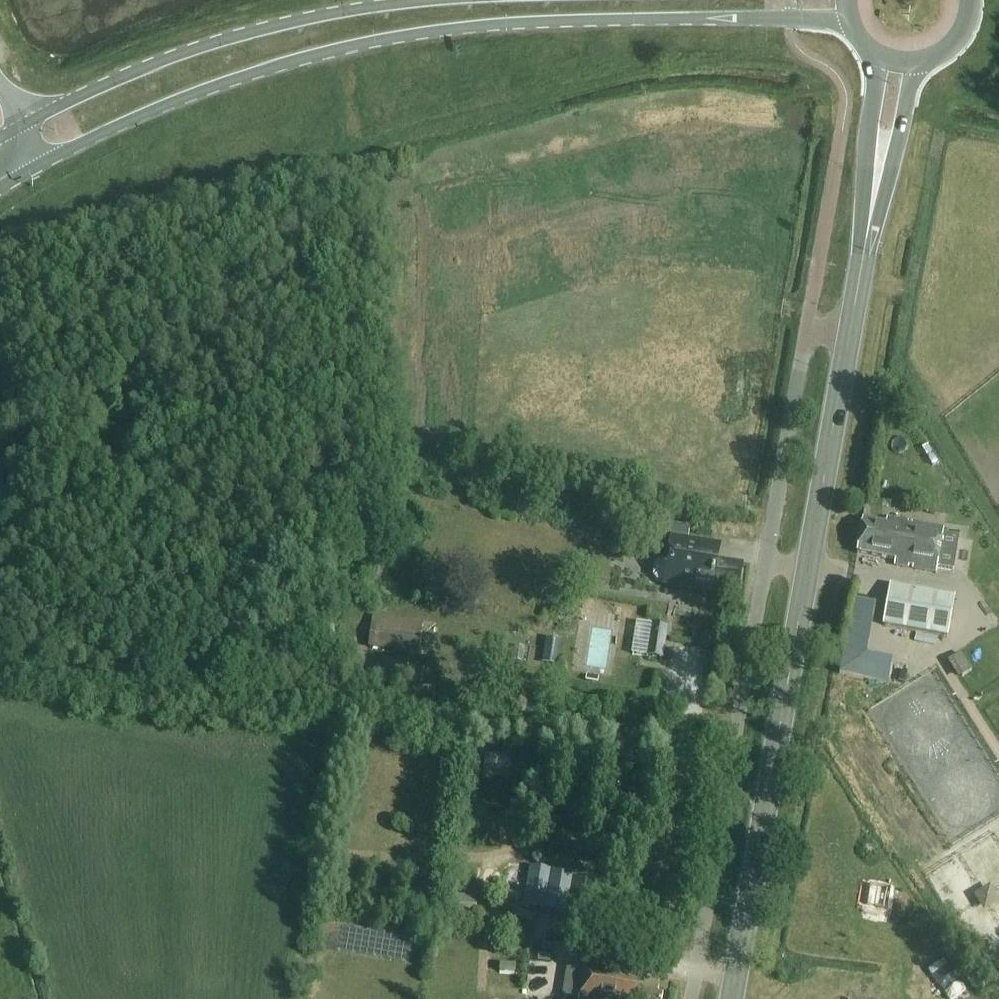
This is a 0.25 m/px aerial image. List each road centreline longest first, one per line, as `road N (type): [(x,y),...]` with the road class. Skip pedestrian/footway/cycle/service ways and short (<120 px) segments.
road 1 (secondary): [(29,169),(234,80),(386,40),(543,22),(850,21)]
road 2 (unclassified): [(851,322),(807,331),(690,998)]
road 3 (secondary): [(733,998),(851,322)]
road 4 (secondary): [(454,0),(343,12),(242,37),(25,122)]
road 5 (secondary): [(864,251),(910,88),(927,60)]
road 6 (secondary): [(874,53),(864,251)]

